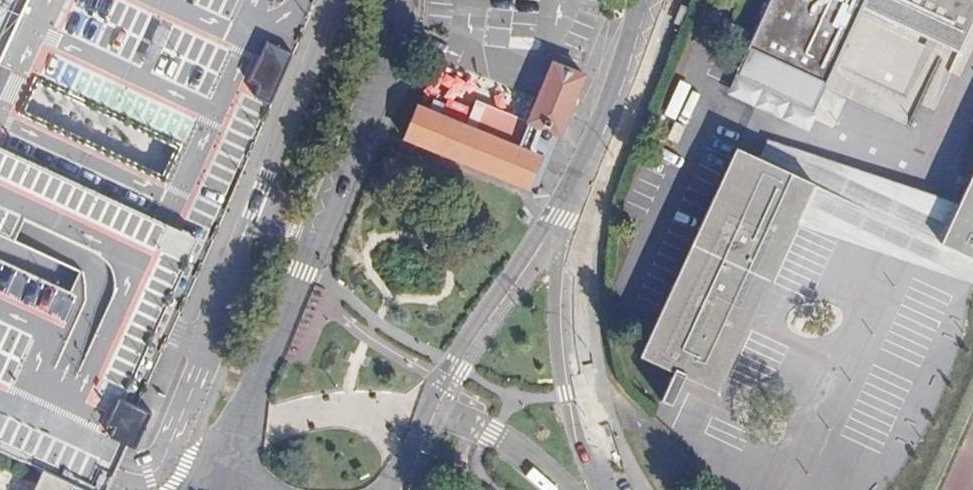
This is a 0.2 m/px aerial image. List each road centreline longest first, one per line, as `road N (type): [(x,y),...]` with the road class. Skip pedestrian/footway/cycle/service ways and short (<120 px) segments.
road 1 (secondary): [(399,0),(361,127),(200,489)]
road 2 (secondary): [(395,489),(441,380),(552,216),(619,99)]
road 3 (secondary): [(605,489),(578,392),(572,275),(619,99)]
road 4 (unclassified): [(139,475),(112,472),(0,420)]

